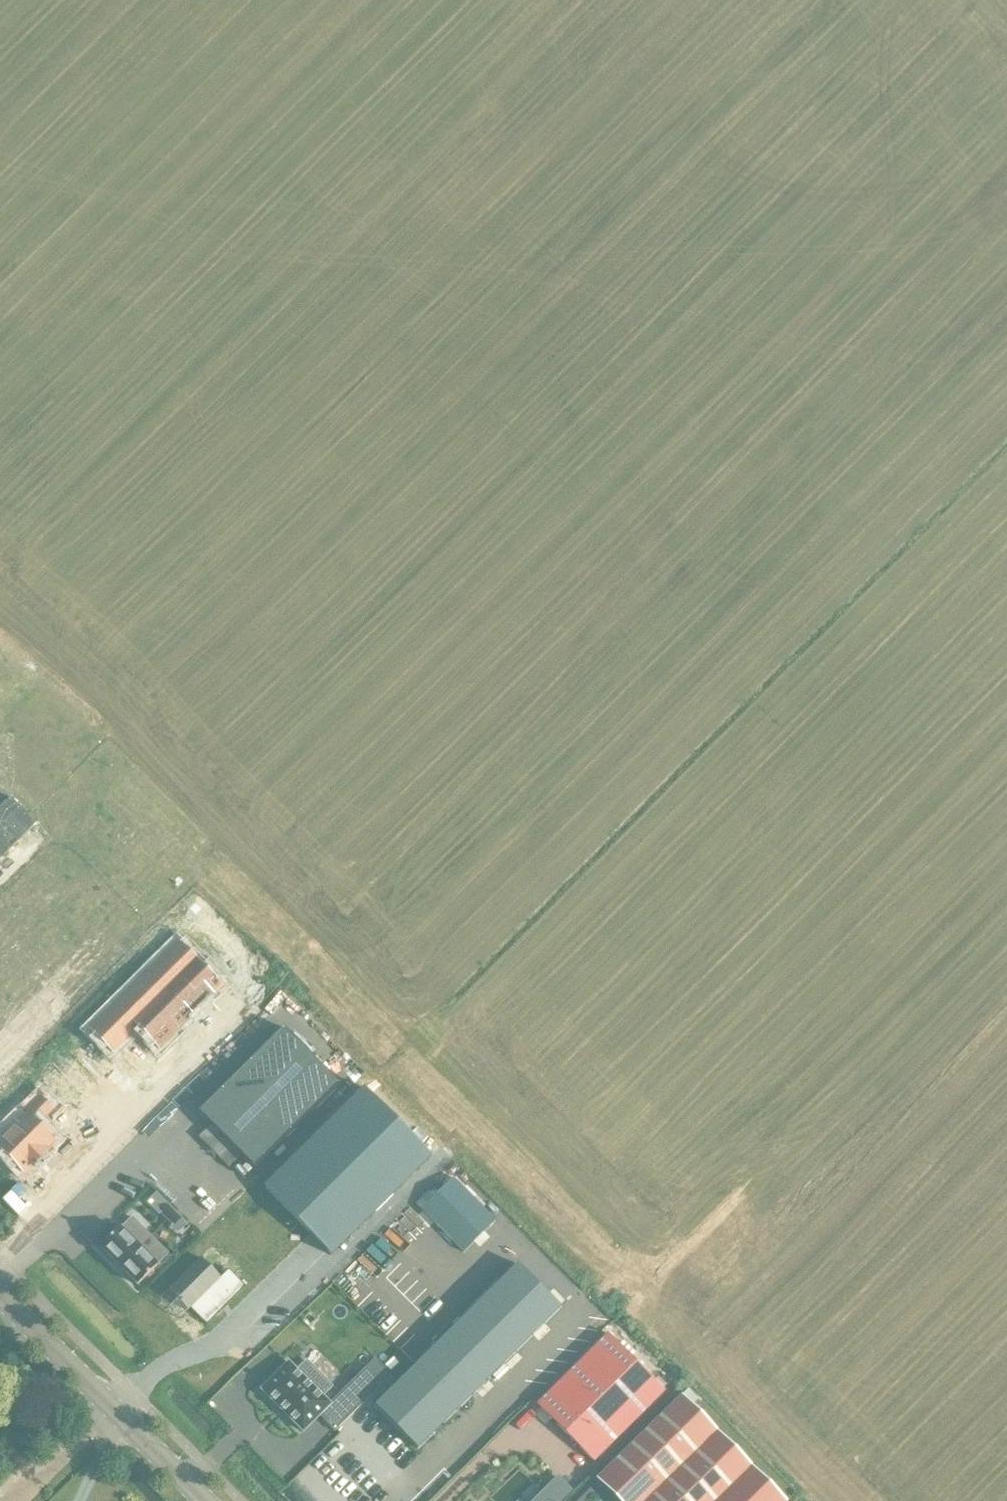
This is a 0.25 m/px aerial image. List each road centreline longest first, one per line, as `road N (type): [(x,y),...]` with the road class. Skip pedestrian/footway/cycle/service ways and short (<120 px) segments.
road 1 (track): [(0,298),(300,0)]
road 2 (tertiary): [(203,1500),(0,1298)]

